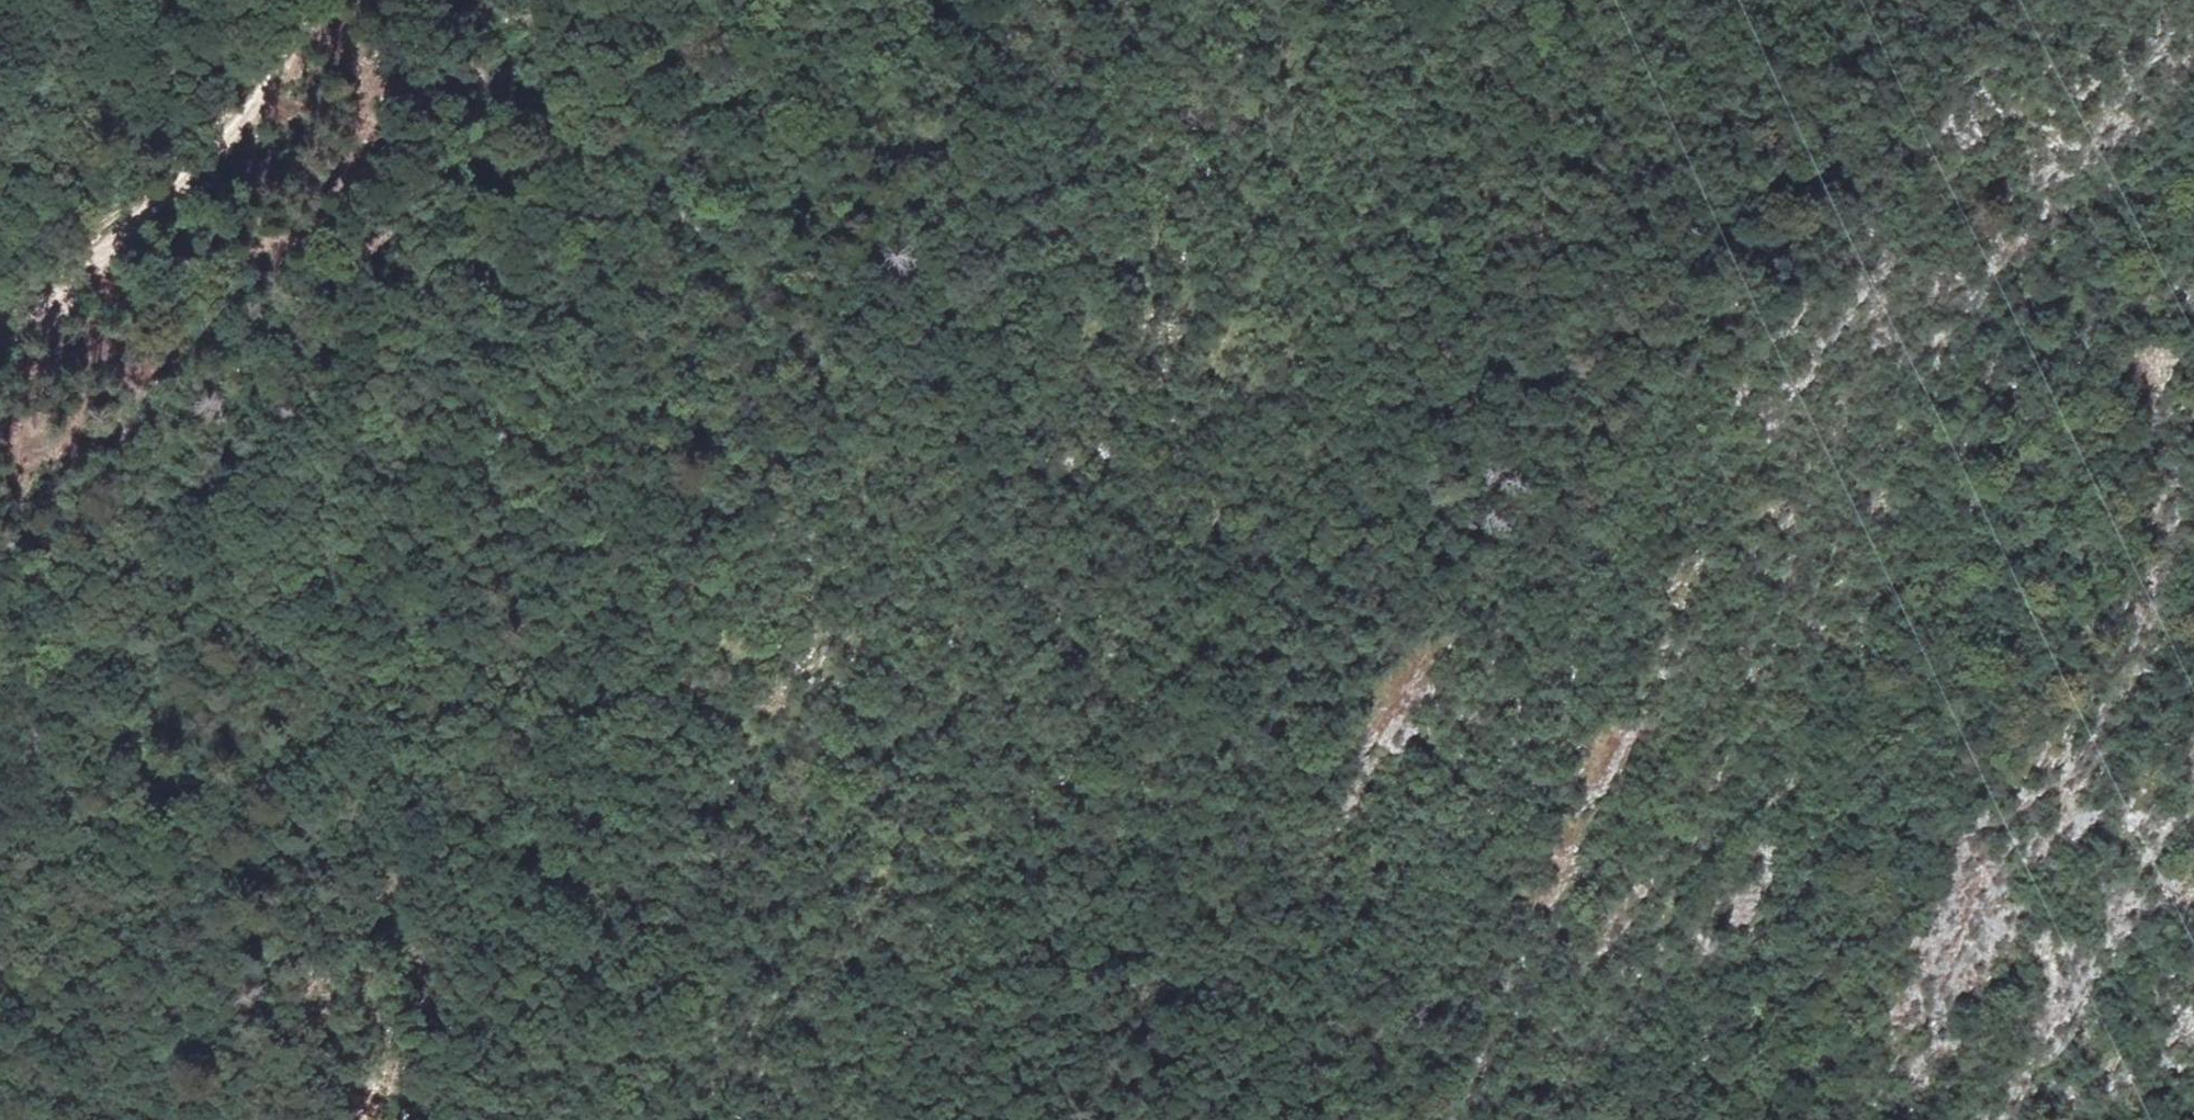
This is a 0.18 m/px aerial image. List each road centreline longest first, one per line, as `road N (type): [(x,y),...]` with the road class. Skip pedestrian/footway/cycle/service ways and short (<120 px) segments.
road 1 (track): [(387,1119),(524,946)]

